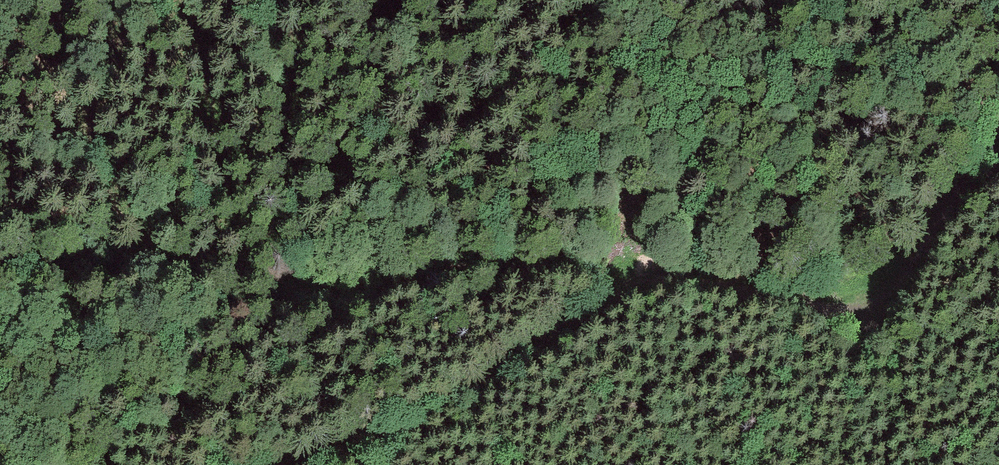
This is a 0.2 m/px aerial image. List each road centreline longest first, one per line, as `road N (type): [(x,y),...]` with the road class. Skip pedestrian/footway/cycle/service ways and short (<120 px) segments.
road 1 (track): [(0,264),(55,271),(212,265),(276,285),(331,287),(486,259),(584,258),(830,299),(870,291),(908,264),(950,200),(998,158)]
road 2 (track): [(251,464),(369,442),(410,423),(649,264)]

